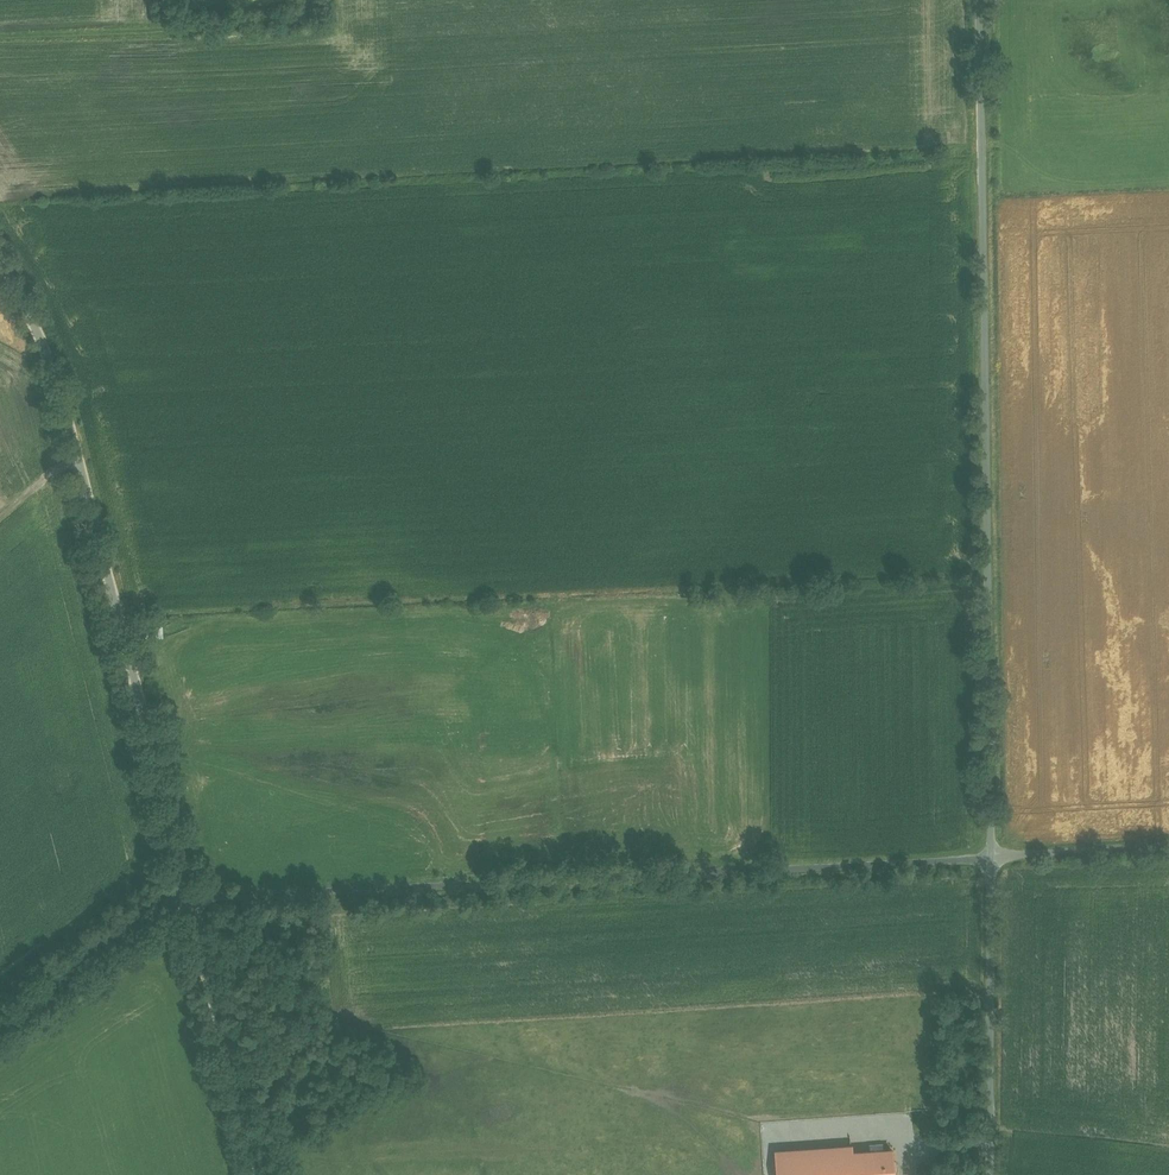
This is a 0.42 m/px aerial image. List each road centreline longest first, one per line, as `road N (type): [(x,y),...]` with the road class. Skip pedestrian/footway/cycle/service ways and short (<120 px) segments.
road 1 (unclassified): [(980,0),(993,857)]
road 2 (unclassified): [(187,899),(993,857)]
road 3 (unclassified): [(187,899),(78,457),(40,335),(0,271)]
road 4 (unclassified): [(993,857),(991,1174)]
road 5 (track): [(0,36),(309,20)]
road 6 (unclassified): [(262,1174),(187,899)]
road 7 (unclassified): [(0,1023),(187,899)]
road 8 (unclassified): [(1168,850),(993,857)]

